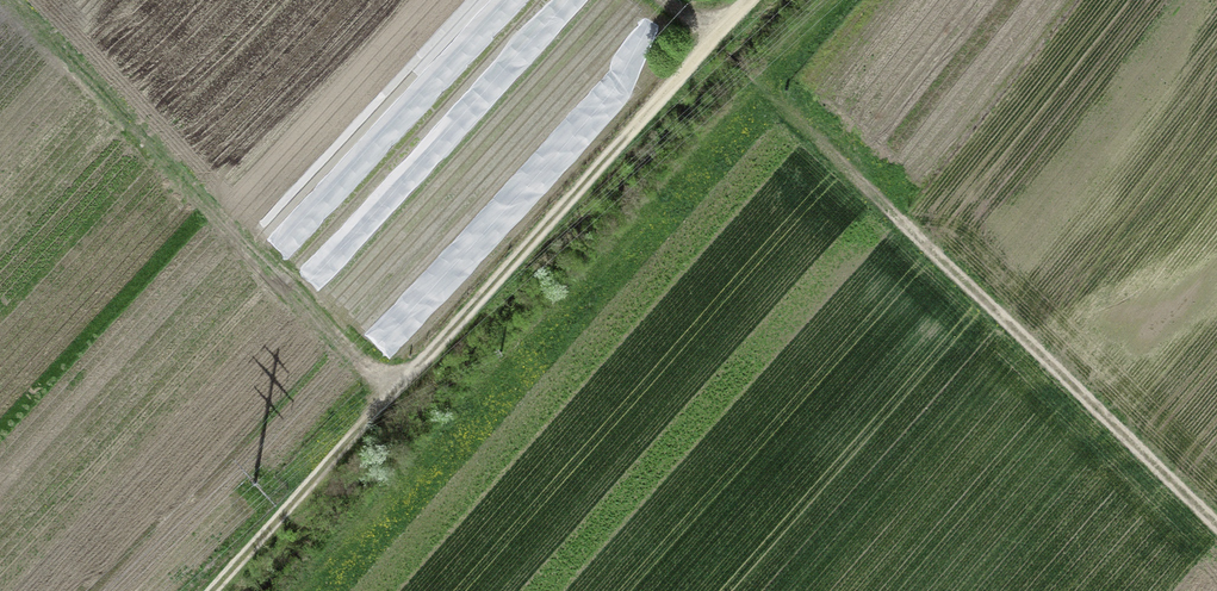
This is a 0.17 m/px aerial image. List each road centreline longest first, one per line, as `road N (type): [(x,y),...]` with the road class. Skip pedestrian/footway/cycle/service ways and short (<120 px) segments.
road 1 (track): [(751,0),(226,590)]
road 2 (track): [(787,115),(347,590)]
road 3 (track): [(787,115),(1216,516)]

